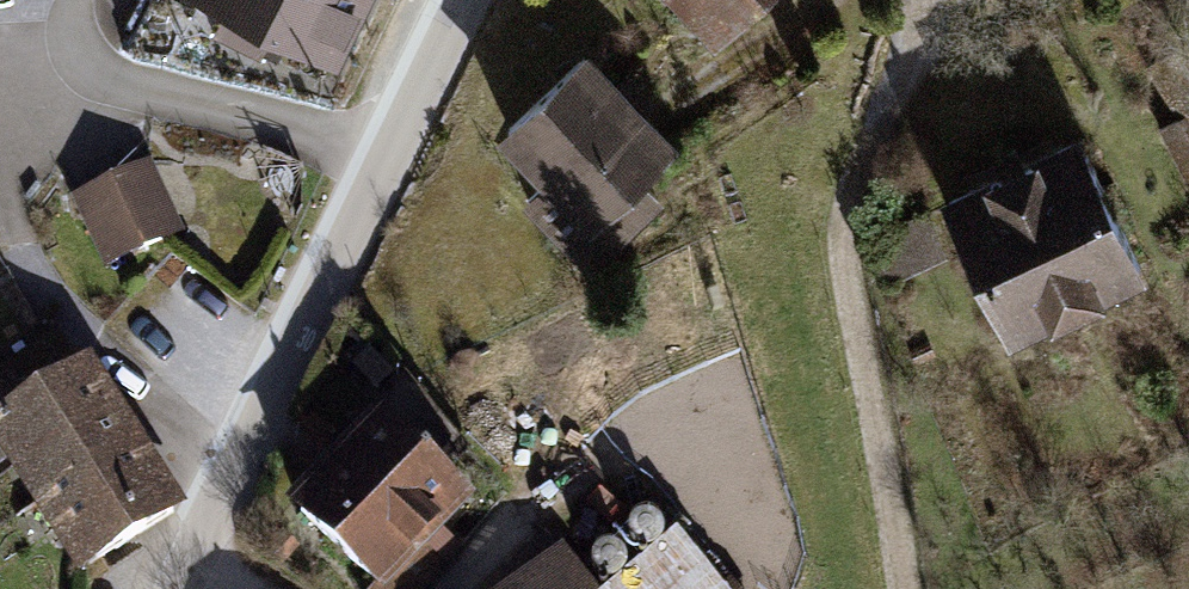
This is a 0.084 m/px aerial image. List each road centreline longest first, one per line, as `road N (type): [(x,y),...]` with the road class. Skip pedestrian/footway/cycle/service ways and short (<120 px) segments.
road 1 (residential): [(177,588),(465,0)]
road 2 (track): [(919,0),(916,33),(860,174),(847,232),(902,588)]
road 3 (track): [(826,0),(660,106)]

